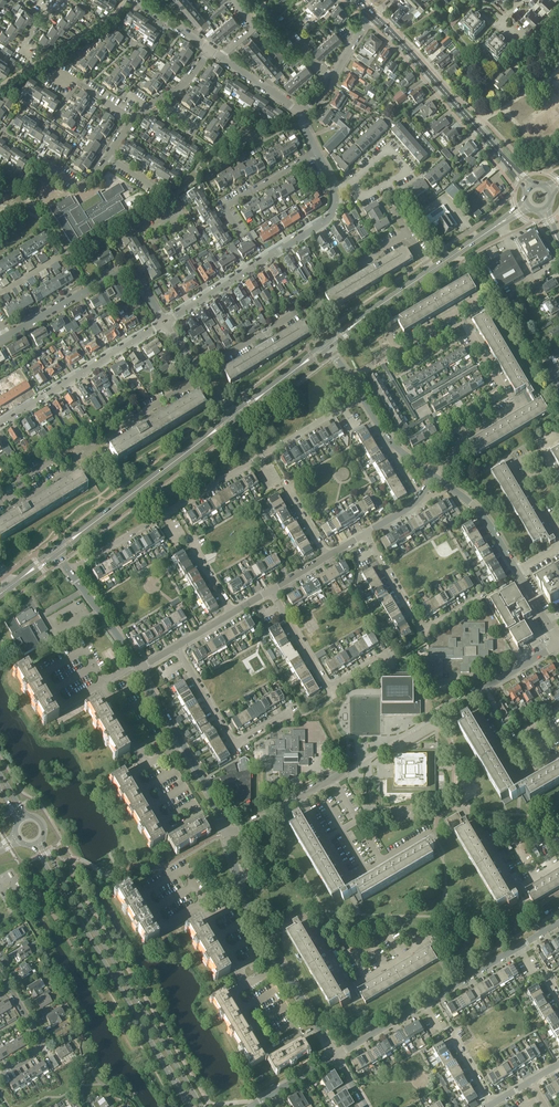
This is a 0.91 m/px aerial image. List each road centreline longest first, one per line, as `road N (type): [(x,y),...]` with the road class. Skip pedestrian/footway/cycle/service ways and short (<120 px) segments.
road 1 (residential): [(69,571),(345,407)]
road 2 (primary): [(202,1106),(42,840)]
road 3 (primary): [(34,846),(190,1106)]
road 4 (residential): [(474,971),(449,926),(350,989),(308,919)]
road 5 (tertiary): [(55,553),(233,418)]
road 6 (residential): [(166,321),(324,224),(335,189)]
road 7 (residential): [(558,643),(487,520),(435,476)]
road 8 (unclassified): [(166,321),(131,272),(8,335)]
road 9 (residential): [(166,321),(0,423)]
road 10 (unclassified): [(227,832),(141,669)]
road 11 (unclassified): [(483,597),(424,632),(366,535)]
road 12 (residential): [(176,648),(234,745),(292,710)]
road 13 (residential): [(335,1056),(474,971)]
road 14 (tertiary): [(474,124),(374,15)]
road 15 (residential): [(439,714),(558,644)]
road 16 (unclassified): [(249,984),(204,903),(241,881)]
road 17 (residential): [(150,232),(182,213),(177,203),(106,159)]
road 18 (residential): [(237,227),(226,207),(316,152)]
road 19 (tertiary): [(328,343),(432,270)]
road 20 (residential): [(0,987),(13,992),(41,1045),(0,1076)]
road 21 (residential): [(353,377),(458,310)]
road 22 (unclassified): [(141,669),(69,571)]
road 23 (tertiary): [(233,418),(328,343)]
road 24 (residential): [(558,863),(516,886),(479,824)]

